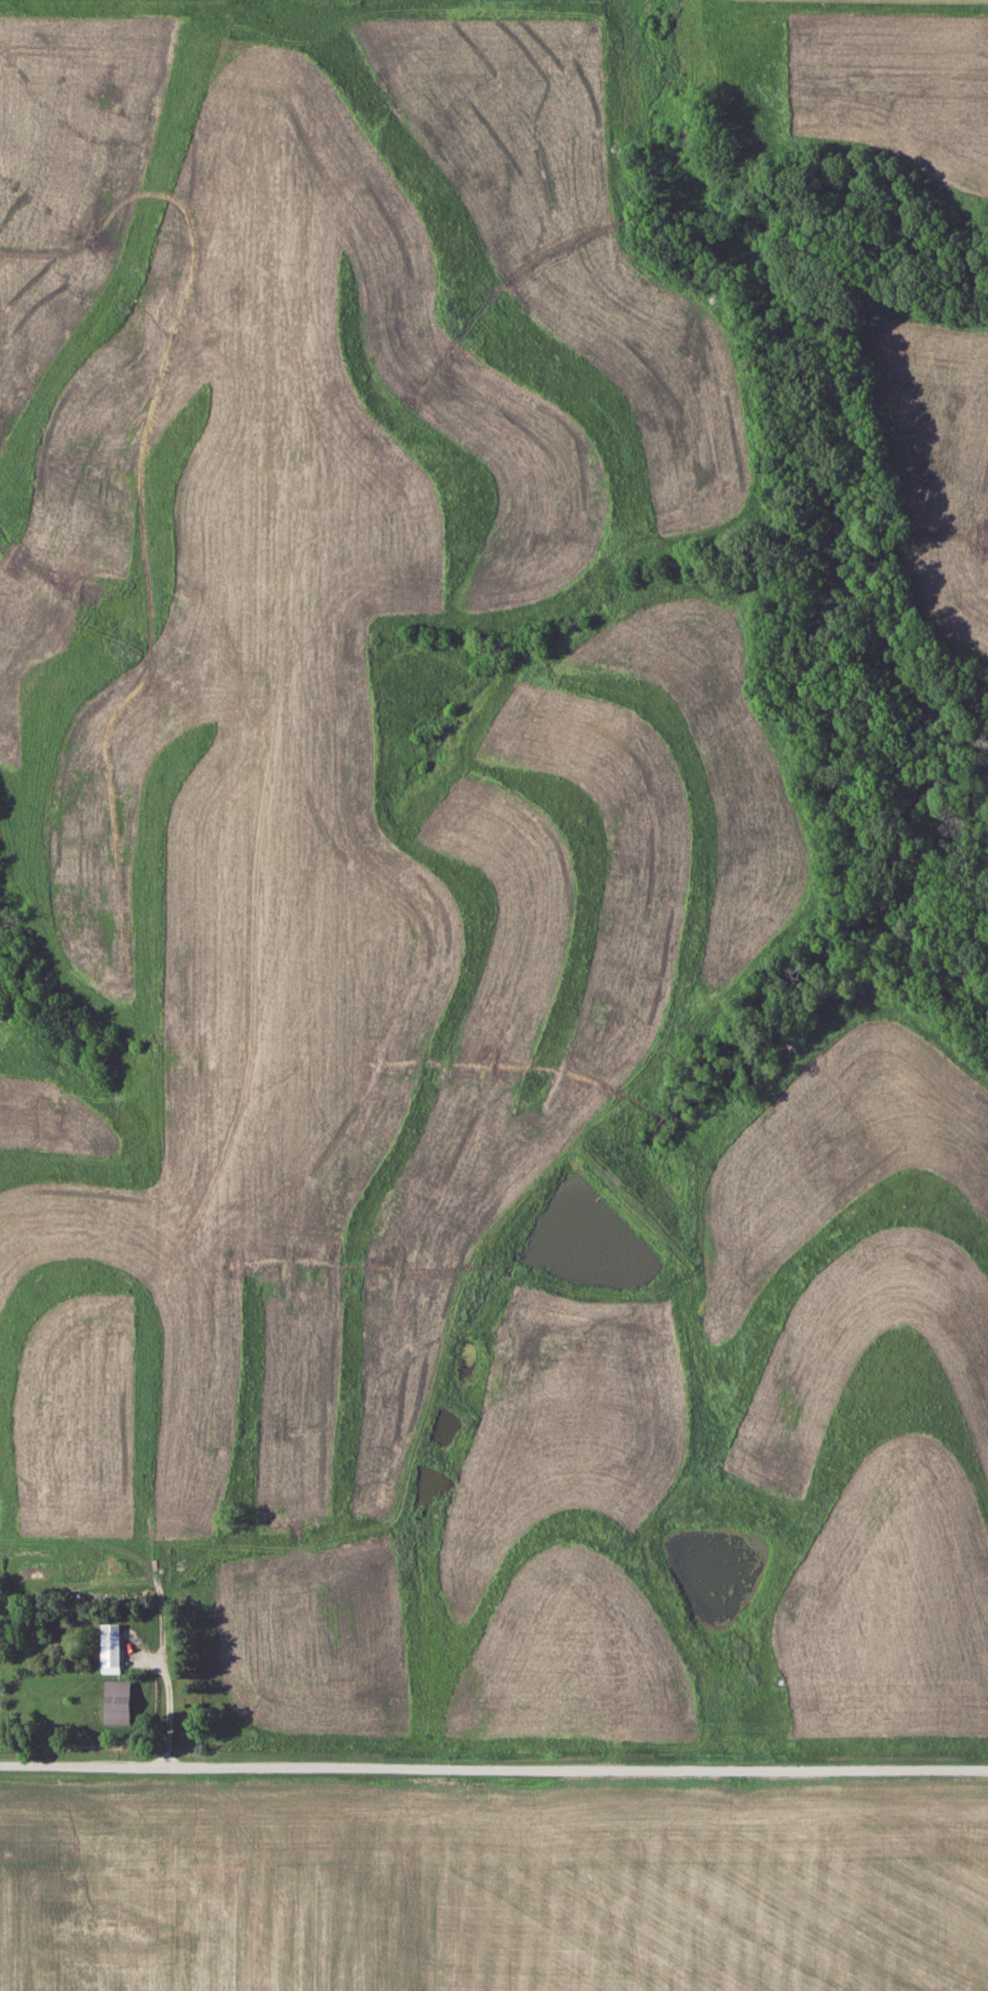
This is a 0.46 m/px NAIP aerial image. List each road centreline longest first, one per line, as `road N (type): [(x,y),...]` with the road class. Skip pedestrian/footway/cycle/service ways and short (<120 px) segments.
road 1 (residential): [(987,1730),(0,1746)]

